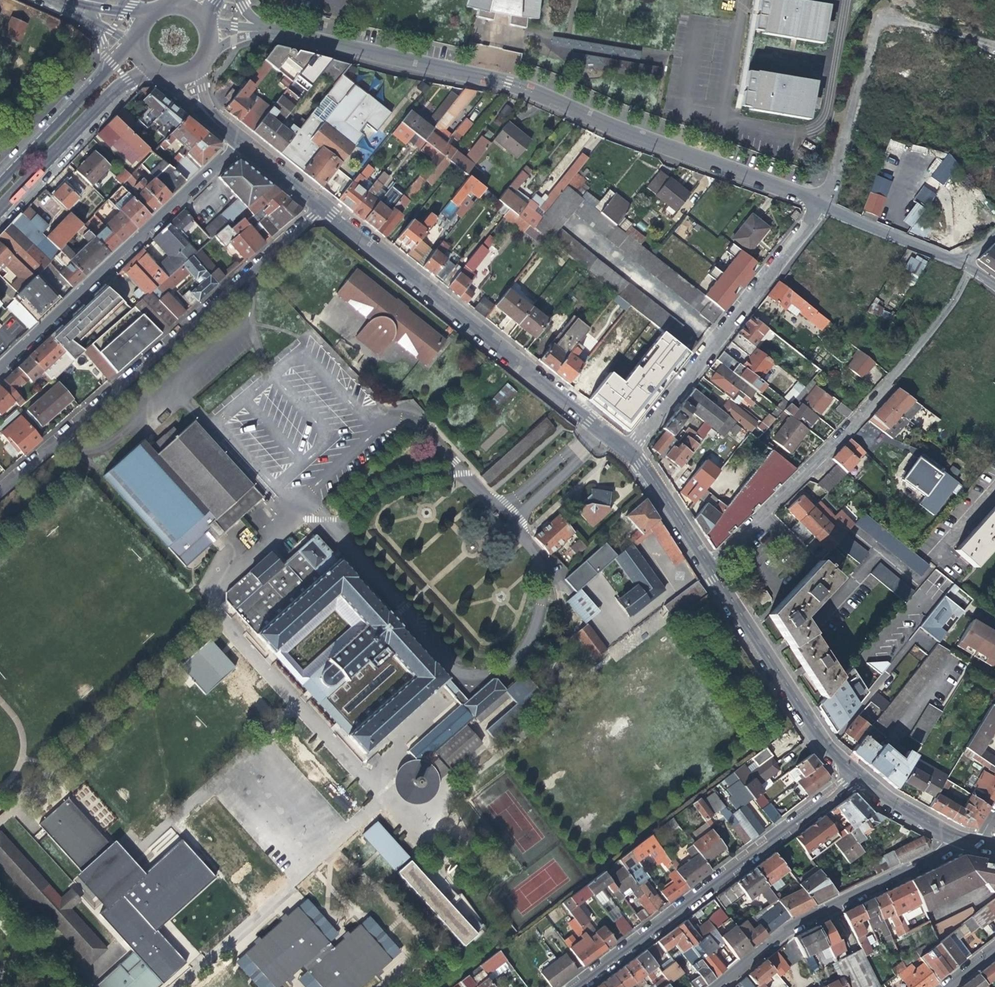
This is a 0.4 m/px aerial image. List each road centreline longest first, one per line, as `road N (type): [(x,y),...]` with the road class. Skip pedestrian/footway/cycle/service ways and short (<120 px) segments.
road 1 (residential): [(822,208),(467,73),(263,31)]
road 2 (residential): [(321,206),(0,490)]
road 3 (residential): [(707,566),(846,432),(955,297),(969,268)]
road 4 (residential): [(321,206),(624,449)]
road 5 (residential): [(855,774),(577,986)]
road 6 (residential): [(0,370),(240,142)]
road 7 (residential): [(994,41),(880,14),(822,208)]
road 8 (residential): [(822,208),(624,449)]
road 9 (residential): [(720,986),(789,930),(942,849),(951,837)]
road 10 (residential): [(707,566),(825,748),(855,774)]
road 11 (residential): [(0,213),(146,63)]
road 12 (residential): [(140,44),(0,186)]
road 13 (residential): [(969,268),(822,208)]
road 14 (residential): [(624,449),(707,566)]

